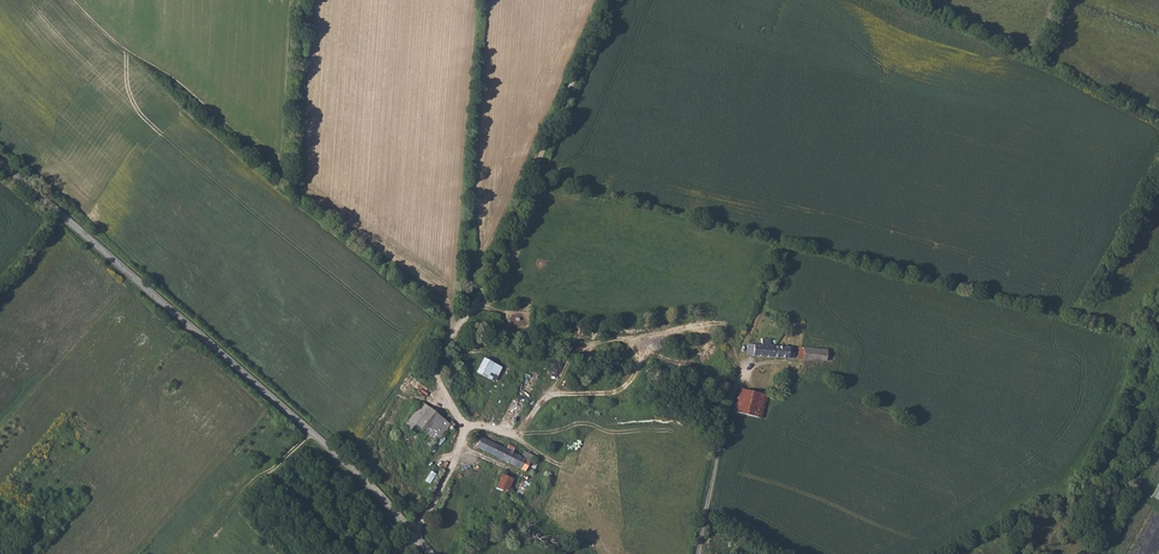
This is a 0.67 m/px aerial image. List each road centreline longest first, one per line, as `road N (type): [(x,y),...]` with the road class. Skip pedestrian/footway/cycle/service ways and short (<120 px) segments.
road 1 (tertiary): [(414,535),(347,464),(0,162)]
road 2 (track): [(610,0),(471,313),(448,341)]
road 3 (unclassified): [(448,341),(437,376),(469,429),(414,535)]
road 4 (residential): [(748,364),(729,399),(696,553)]
road 5 (track): [(469,429),(514,436),(548,398),(622,403)]

